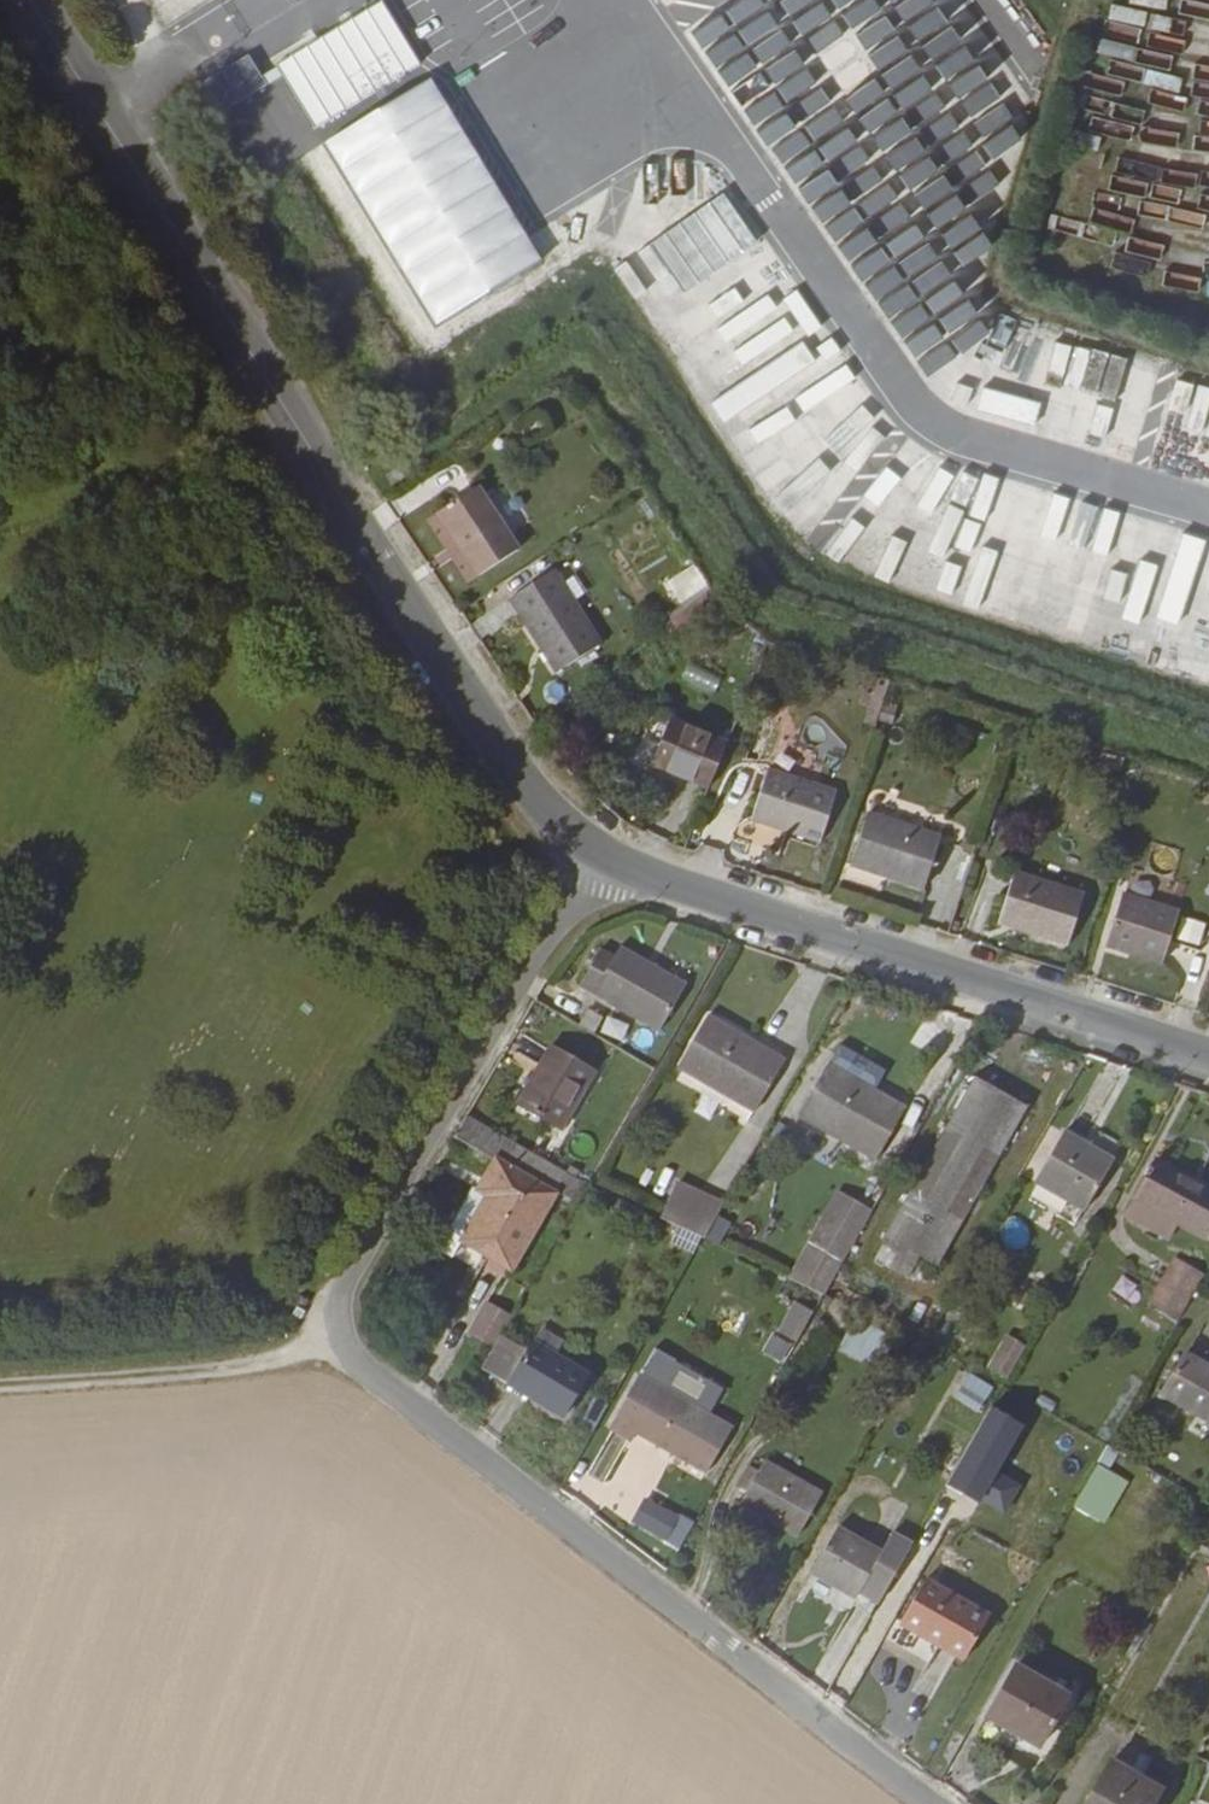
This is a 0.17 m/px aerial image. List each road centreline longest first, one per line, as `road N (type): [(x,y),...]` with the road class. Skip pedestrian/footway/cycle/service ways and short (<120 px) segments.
road 1 (residential): [(931,1803),(361,1366),(341,1327),(354,1266),(608,857)]
road 2 (secondary): [(27,0),(534,797),(583,844),(608,857)]
road 3 (secondary): [(608,857),(1208,1053)]
road 4 (track): [(0,1385),(275,1362),(341,1327)]

